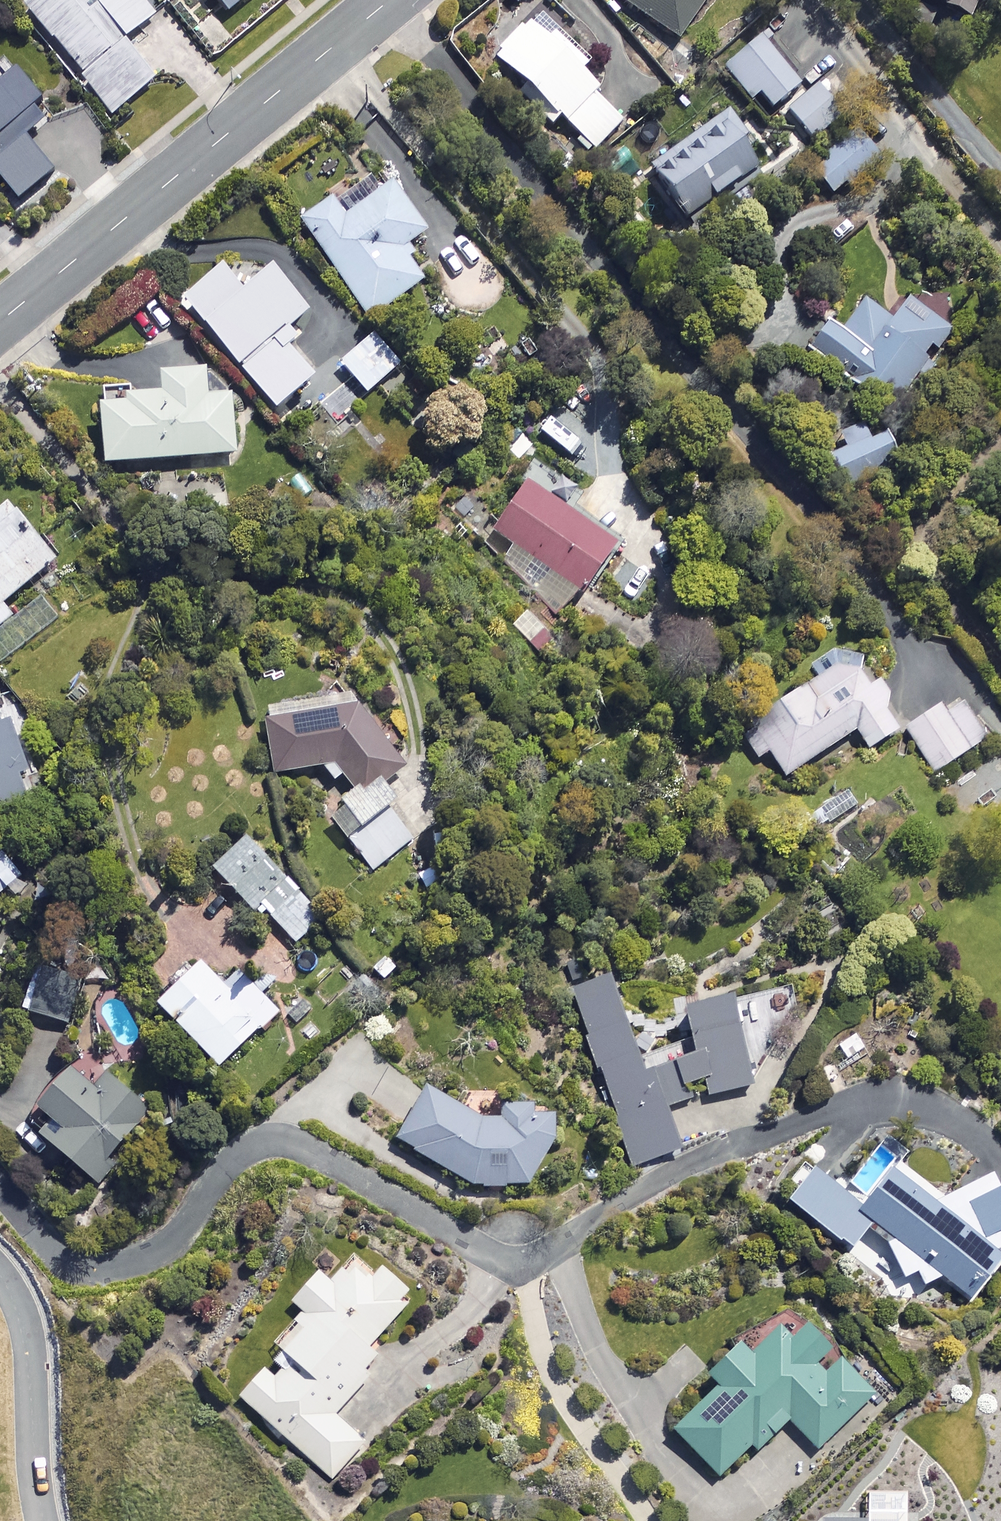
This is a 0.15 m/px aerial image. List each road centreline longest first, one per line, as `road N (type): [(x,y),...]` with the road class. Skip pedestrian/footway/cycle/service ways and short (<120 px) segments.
road 1 (tertiary): [(0,323),(391,0)]
road 2 (residential): [(0,1274),(27,1323),(41,1520)]

